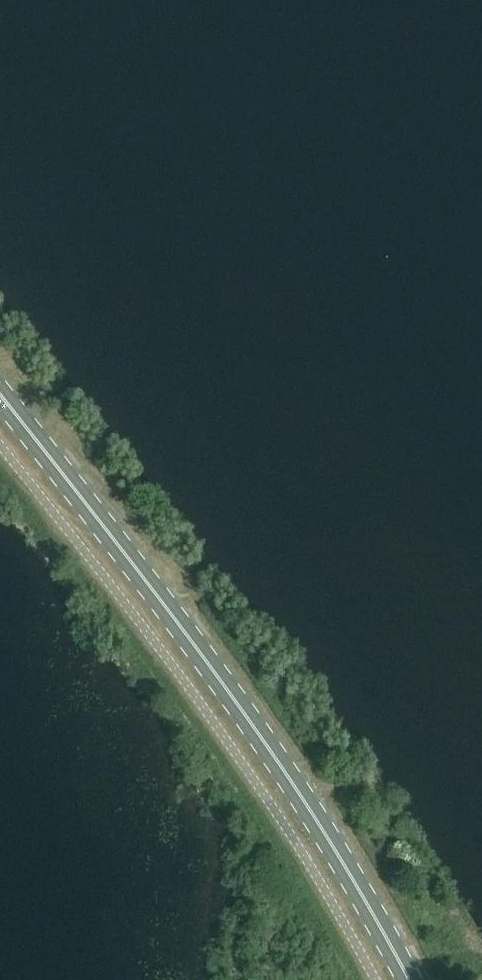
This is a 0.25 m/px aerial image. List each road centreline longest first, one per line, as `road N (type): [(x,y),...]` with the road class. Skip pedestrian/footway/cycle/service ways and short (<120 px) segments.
road 1 (primary): [(409,979),(265,741),(0,395)]

